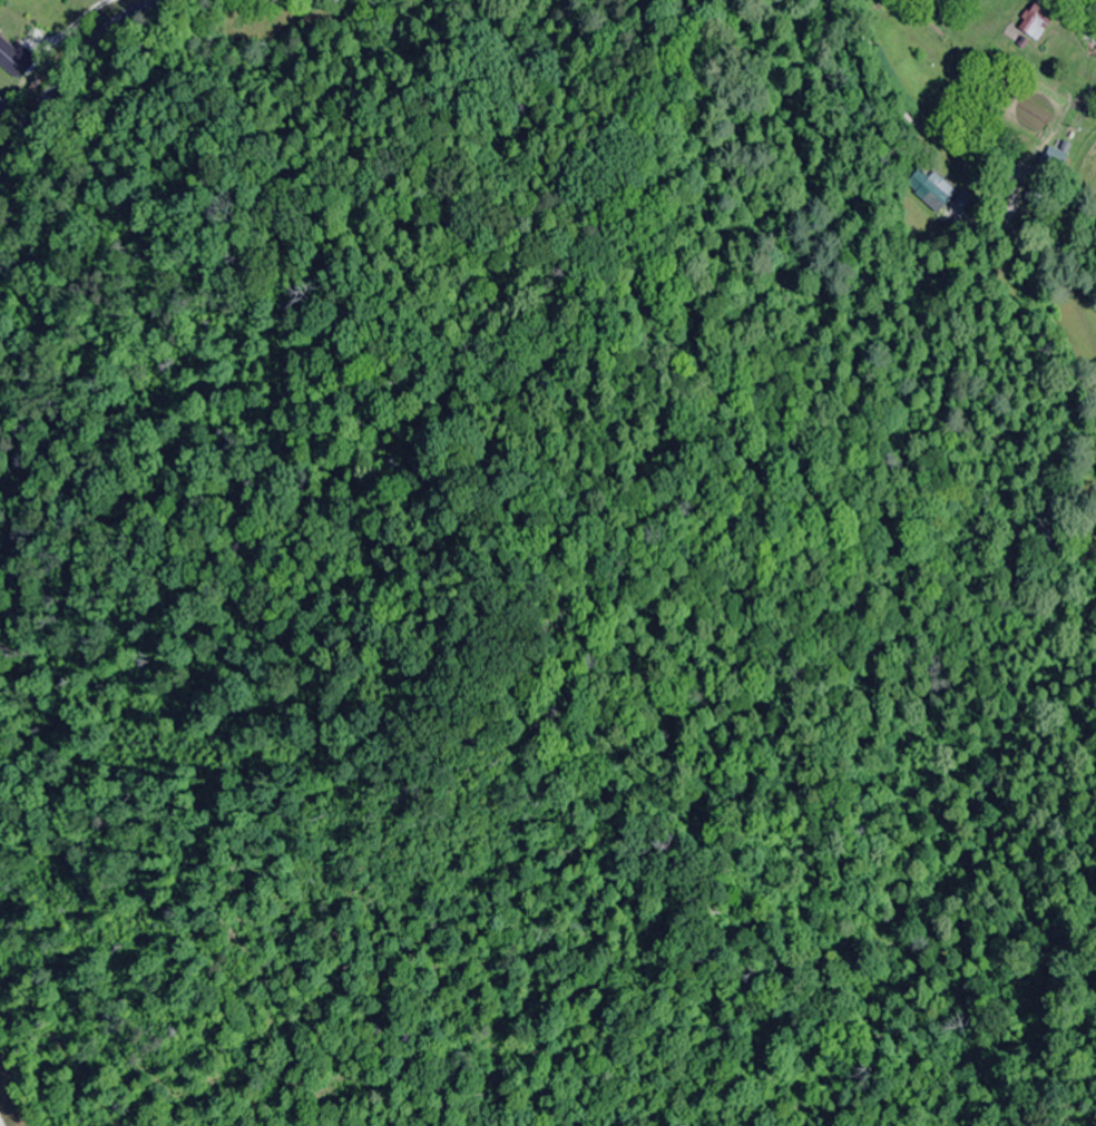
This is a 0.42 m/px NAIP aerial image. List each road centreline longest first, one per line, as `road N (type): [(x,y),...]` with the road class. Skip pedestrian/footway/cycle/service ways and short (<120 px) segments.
road 1 (residential): [(0,161),(85,52),(171,0)]

